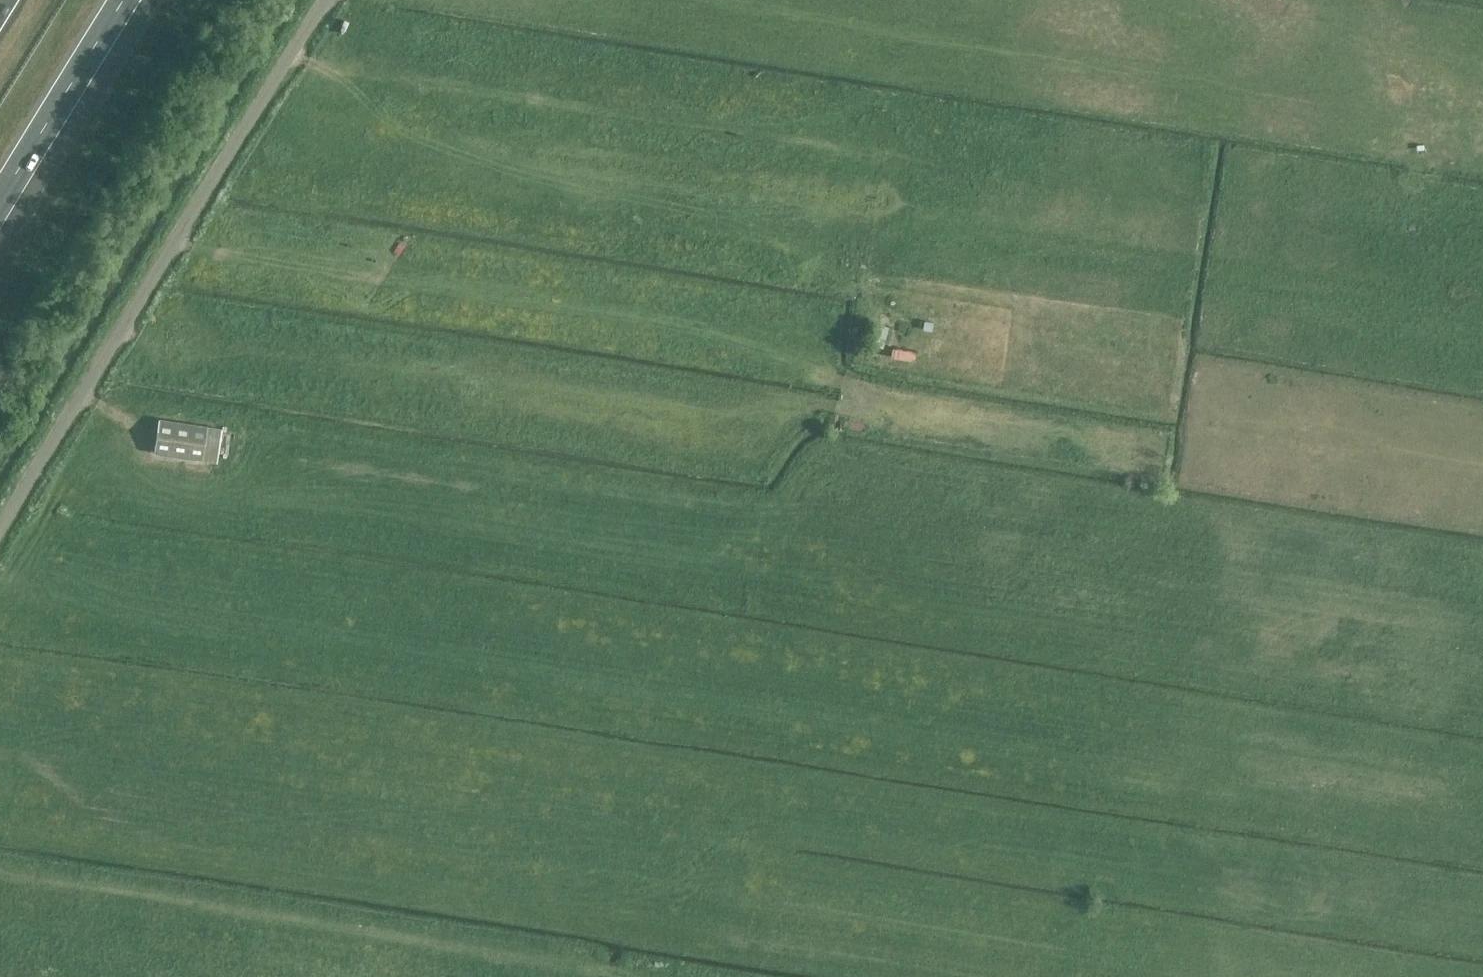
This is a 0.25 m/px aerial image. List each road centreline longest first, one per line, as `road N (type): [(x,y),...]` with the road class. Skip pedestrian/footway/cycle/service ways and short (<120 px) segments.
road 1 (unclassified): [(0,537),(328,0)]
road 2 (motorway): [(0,227),(138,0)]

